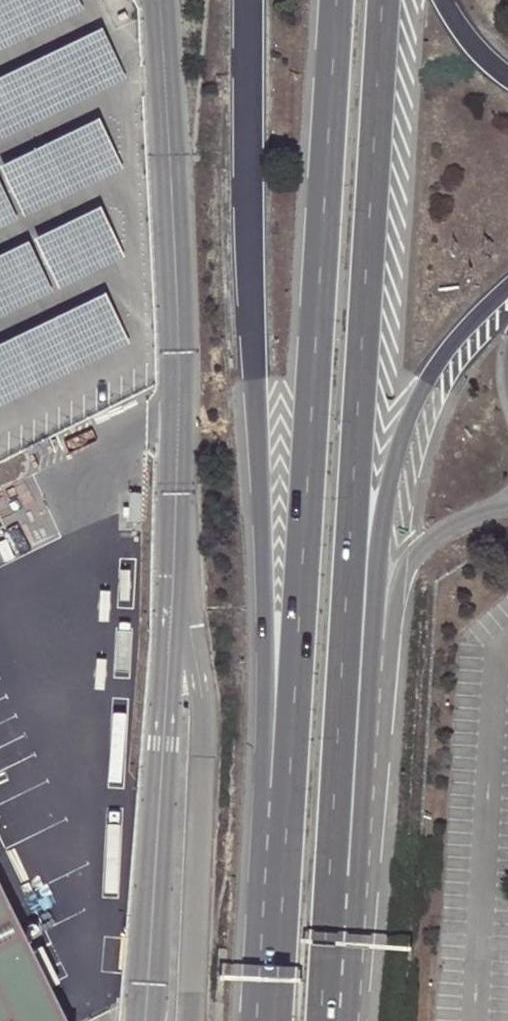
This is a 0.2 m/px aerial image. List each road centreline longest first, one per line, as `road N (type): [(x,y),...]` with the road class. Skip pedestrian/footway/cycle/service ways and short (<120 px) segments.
road 1 (trunk): [(335,0),(270,1020)]
road 2 (trunk): [(324,1020),(384,0)]
road 3 (unclassified): [(249,0),(264,768),(260,1020)]
road 4 (unclassified): [(372,659),(389,505),(418,396),(507,289)]
road 5 (unclassified): [(341,1020),(372,659)]
road 6 (unclassified): [(372,659),(420,551),(498,509)]

